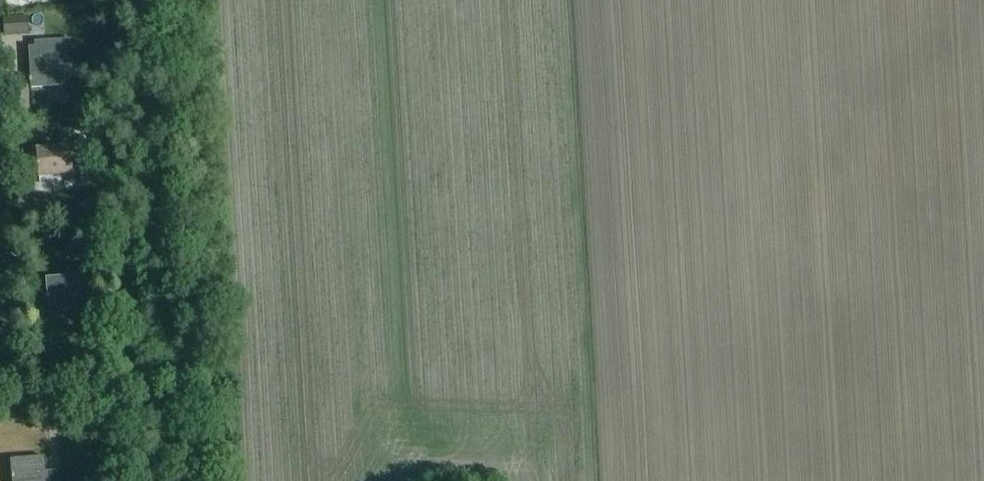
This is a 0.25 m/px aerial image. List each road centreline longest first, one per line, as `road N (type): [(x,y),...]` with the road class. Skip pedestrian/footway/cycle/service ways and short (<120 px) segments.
road 1 (unclassified): [(0,410),(107,399),(119,390),(130,359),(126,270)]

